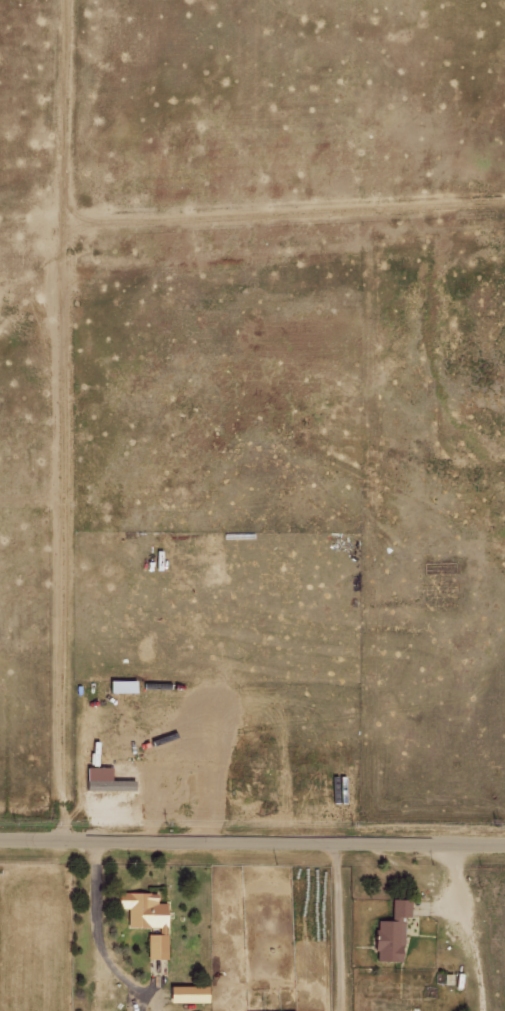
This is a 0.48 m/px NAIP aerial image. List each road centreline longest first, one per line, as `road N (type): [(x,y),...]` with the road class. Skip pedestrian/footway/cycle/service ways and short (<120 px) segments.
road 1 (residential): [(0,835),(504,839)]

